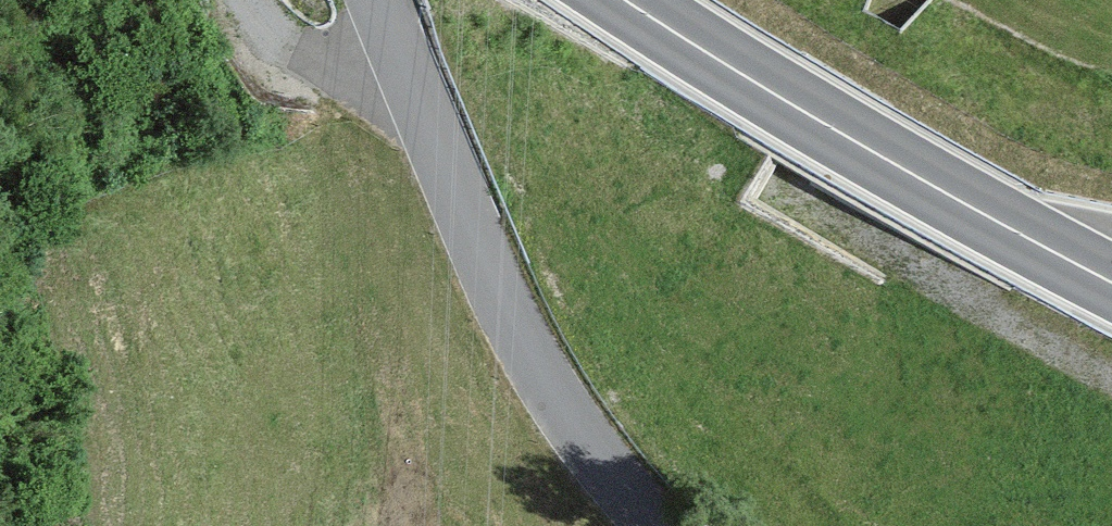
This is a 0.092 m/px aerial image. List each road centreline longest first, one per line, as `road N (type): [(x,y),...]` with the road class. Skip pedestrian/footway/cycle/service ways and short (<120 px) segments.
road 1 (unclassified): [(659,525),(540,387),(461,236),(369,0)]
road 2 (trunk): [(1111,278),(765,80),(643,0)]
road 3 (track): [(388,49),(311,58),(261,35),(241,0)]

